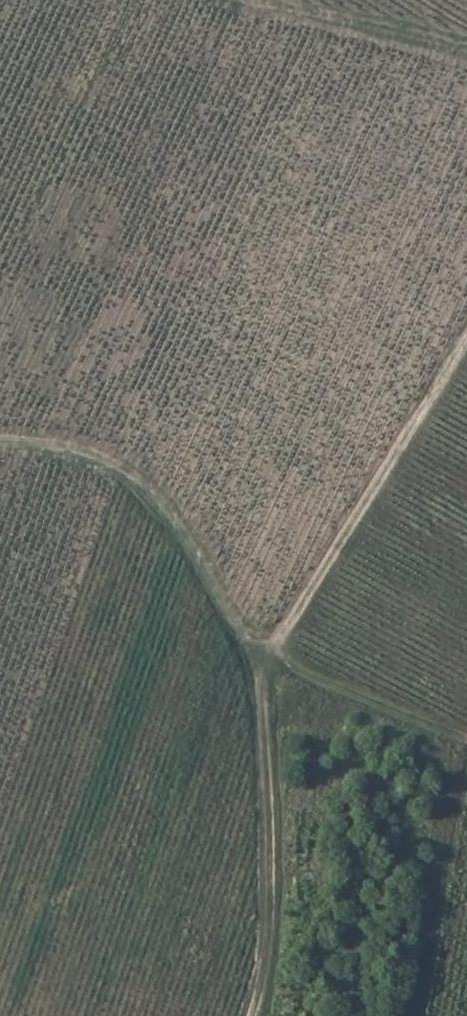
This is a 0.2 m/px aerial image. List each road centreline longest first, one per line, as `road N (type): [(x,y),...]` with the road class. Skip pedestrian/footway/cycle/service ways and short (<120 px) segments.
road 1 (track): [(245,631),(279,640),(466,339)]
road 2 (track): [(245,631),(266,776),(253,1015)]
road 3 (track): [(0,443),(43,446),(124,473),(210,572),(245,631)]
road 4 (track): [(243,0),(466,54)]
road 5 (track): [(279,640),(286,667),(466,742)]

